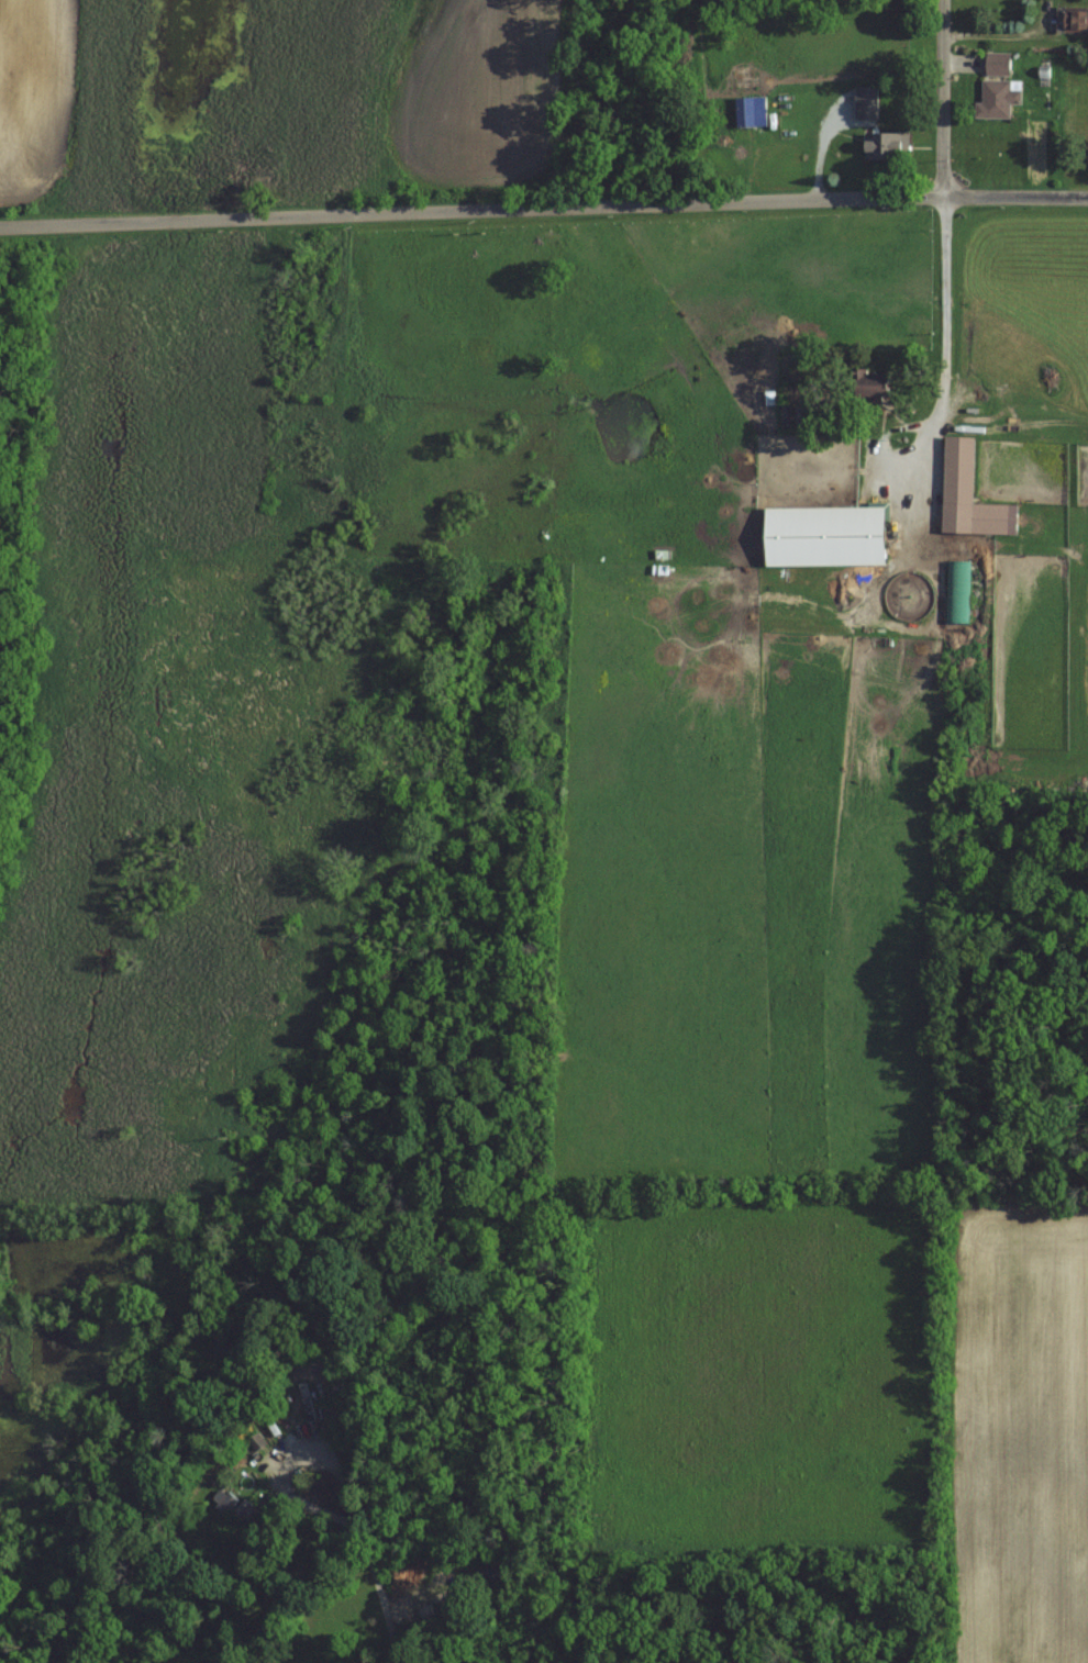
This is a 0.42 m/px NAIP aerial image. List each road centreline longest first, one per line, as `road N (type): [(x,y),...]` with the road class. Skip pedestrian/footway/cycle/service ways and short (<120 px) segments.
road 1 (residential): [(952,196),(0,227)]
road 2 (residential): [(952,196),(943,0)]
road 3 (residential): [(952,196),(1087,196)]

